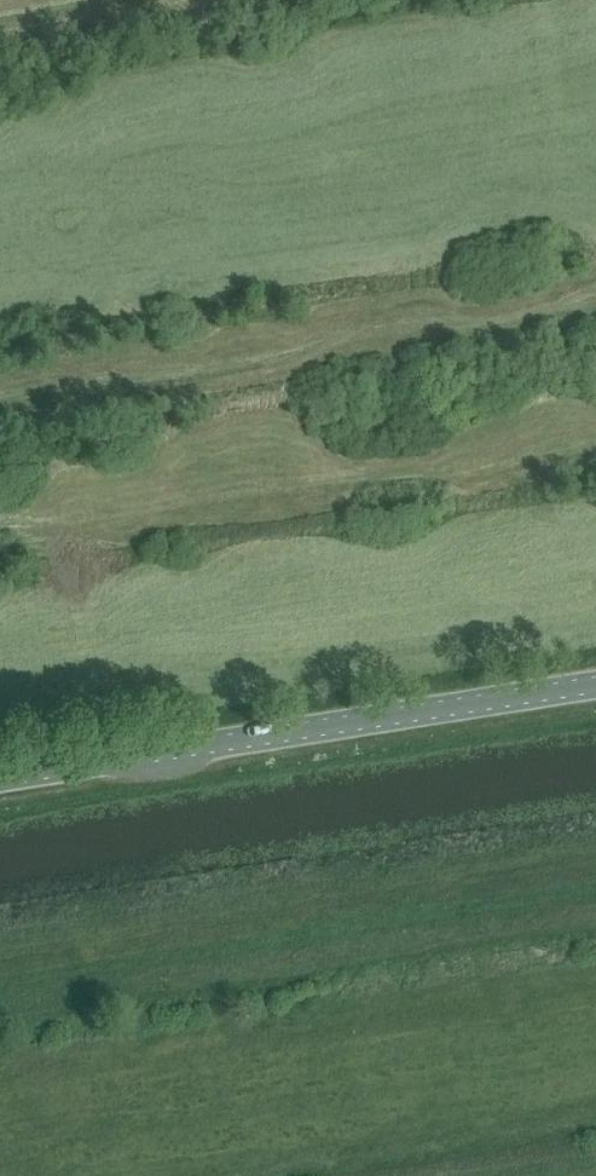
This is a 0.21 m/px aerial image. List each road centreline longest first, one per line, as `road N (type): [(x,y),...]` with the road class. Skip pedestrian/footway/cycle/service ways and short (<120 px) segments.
road 1 (tertiary): [(0,775),(595,683)]

